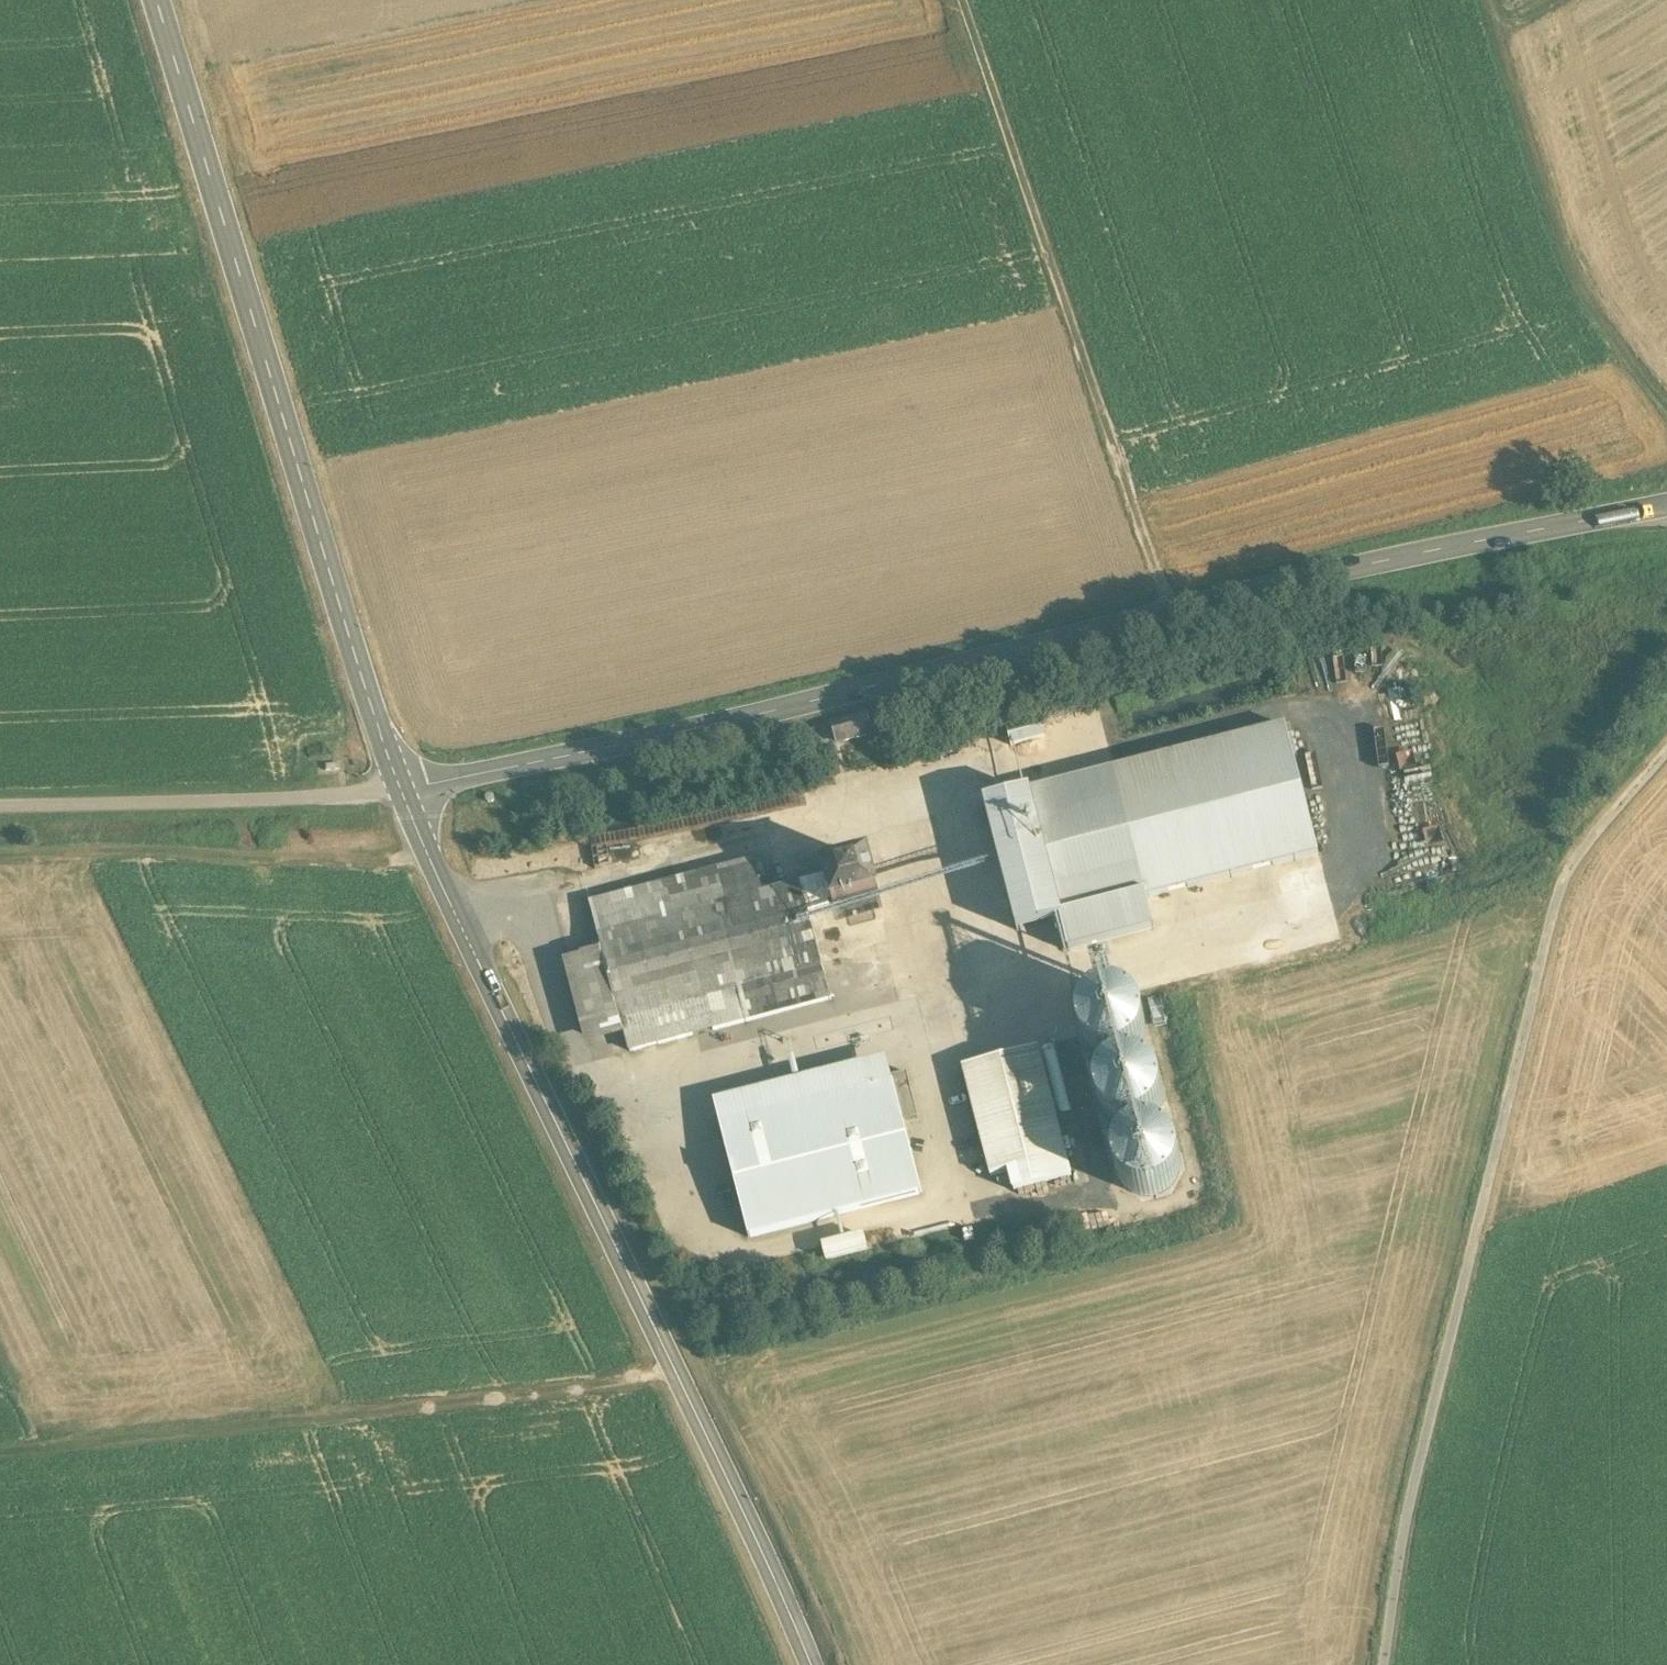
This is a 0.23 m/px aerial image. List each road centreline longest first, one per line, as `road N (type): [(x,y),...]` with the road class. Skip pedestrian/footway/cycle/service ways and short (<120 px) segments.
road 1 (tertiary): [(402,794),(1666,503)]
road 2 (track): [(1386,1664),(1405,1537),(1554,914),(1590,839),(1666,749)]
road 3 (secondary): [(814,1664),(402,794)]
road 4 (secondary): [(402,794),(155,0)]
road 5 (track): [(679,1370),(0,1452)]
road 6 (track): [(1170,614),(966,0)]
road 7 (track): [(1490,0),(1579,286),(1666,403)]
road 8 (track): [(429,859),(0,855)]
road 9 (track): [(0,809),(402,794)]

